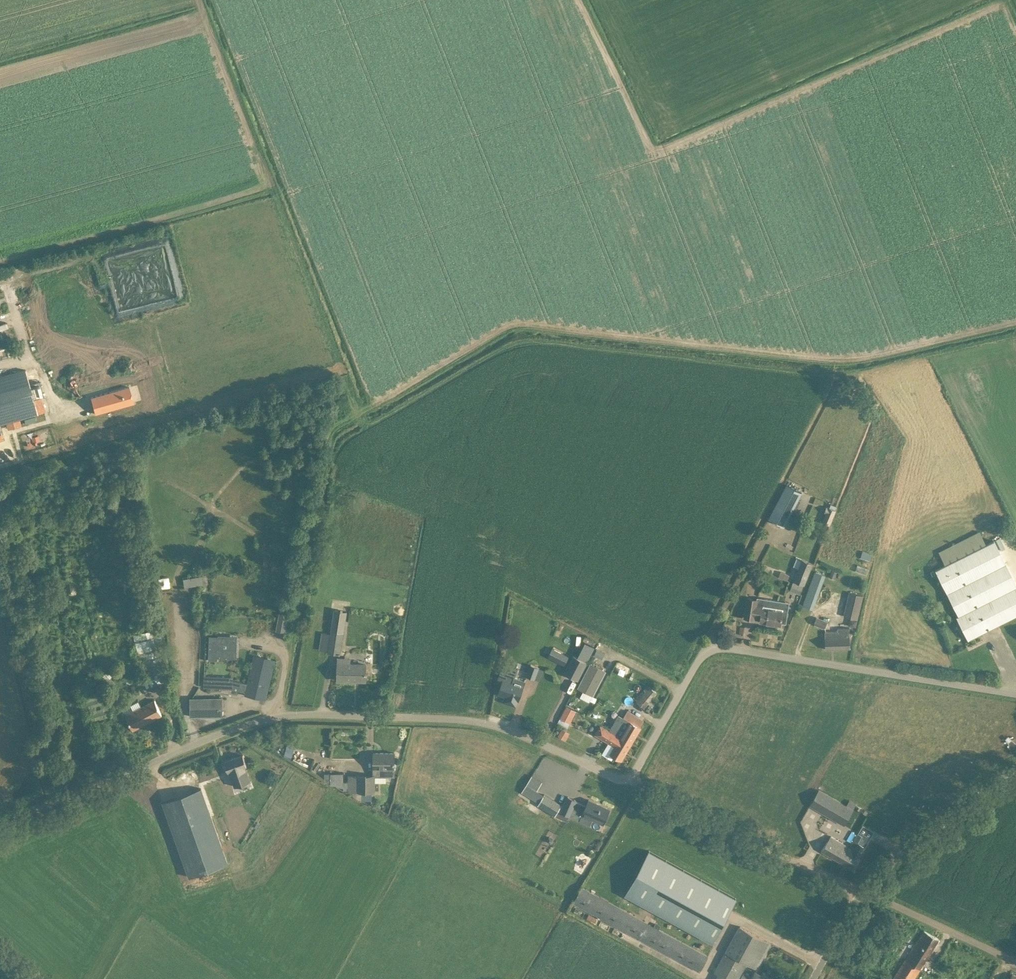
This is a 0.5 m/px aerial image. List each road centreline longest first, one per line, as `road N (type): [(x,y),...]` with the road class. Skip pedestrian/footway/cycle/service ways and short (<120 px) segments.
road 1 (unclassified): [(1015,695),(722,648),(696,665),(627,787),(483,723),(297,713),(235,727),(0,824)]
road 2 (track): [(1015,963),(627,787)]
road 3 (unclassified): [(816,978),(883,873),(1015,766)]
road 4 (track): [(197,743),(186,712),(177,576)]

